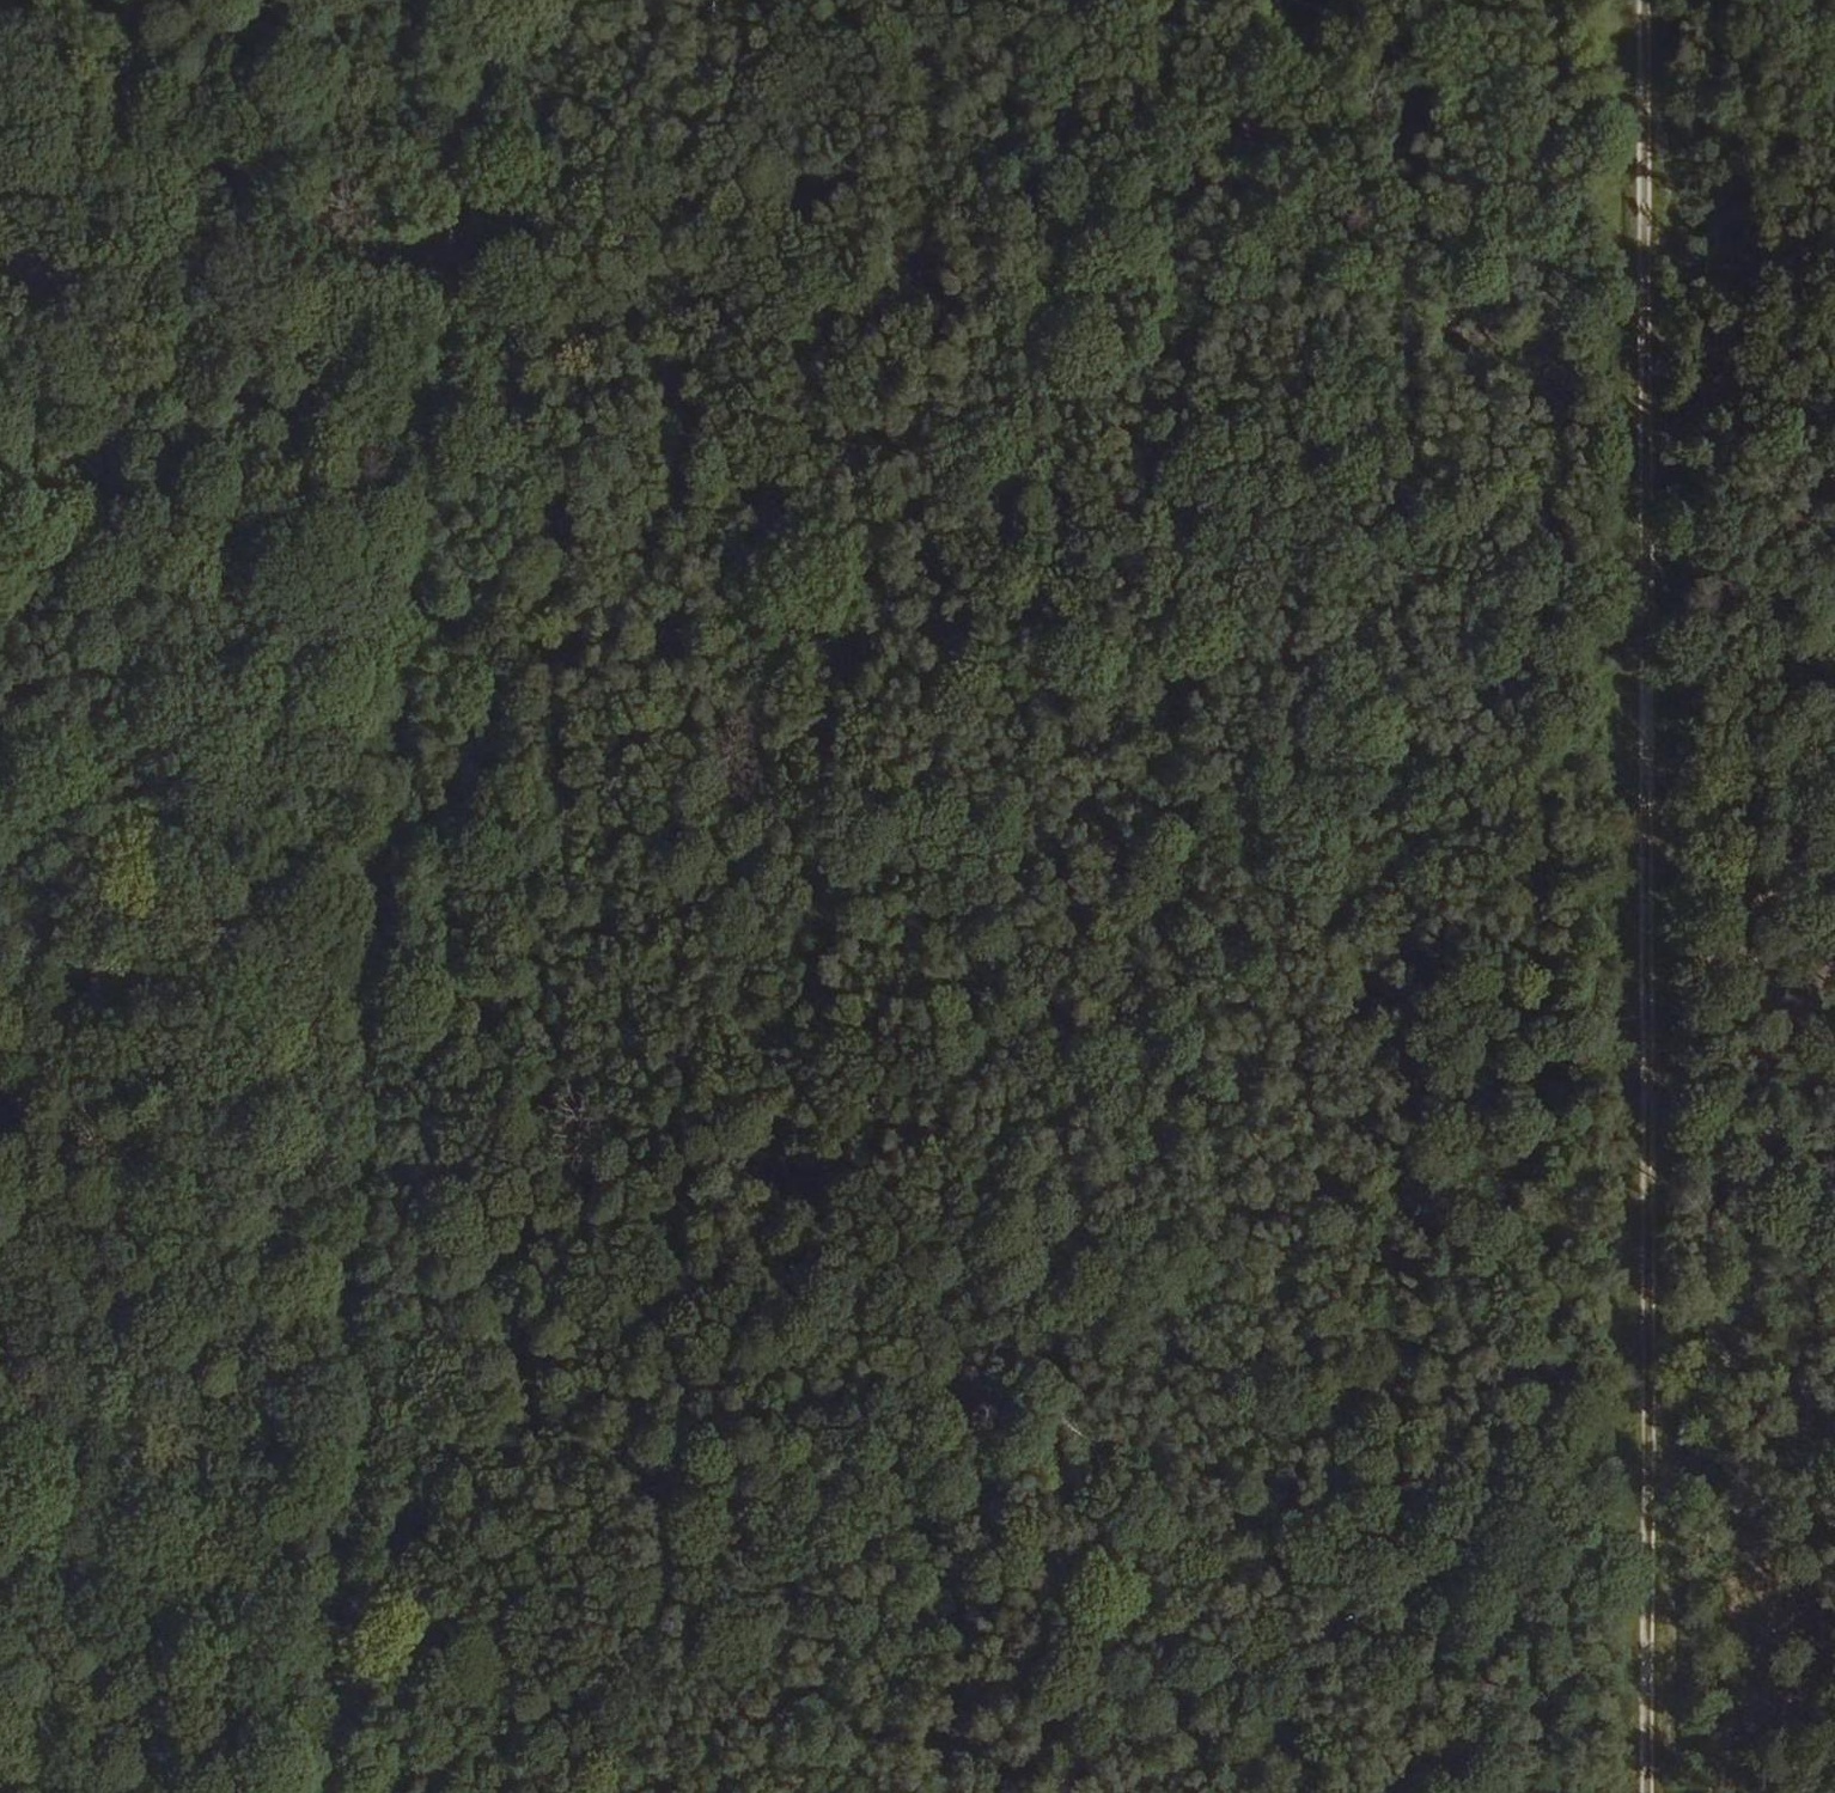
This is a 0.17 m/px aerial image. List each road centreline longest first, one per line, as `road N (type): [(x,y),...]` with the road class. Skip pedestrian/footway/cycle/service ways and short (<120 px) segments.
road 1 (track): [(481,0),(436,302),(372,1098),(375,1432),(355,1792)]
road 2 (track): [(1652,0),(1654,1792)]

